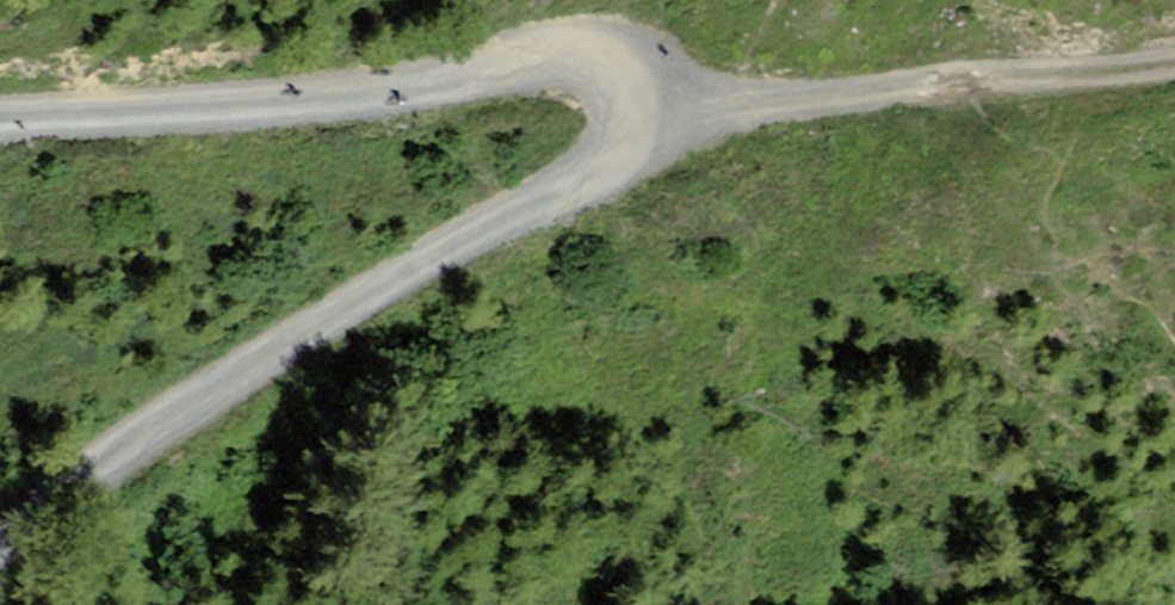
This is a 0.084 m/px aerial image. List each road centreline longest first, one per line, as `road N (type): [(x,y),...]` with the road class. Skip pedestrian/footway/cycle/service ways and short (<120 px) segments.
road 1 (track): [(0,548),(78,481),(643,144),(650,93),(576,63),(0,123)]
road 2 (track): [(650,93),(797,109),(1174,74)]

